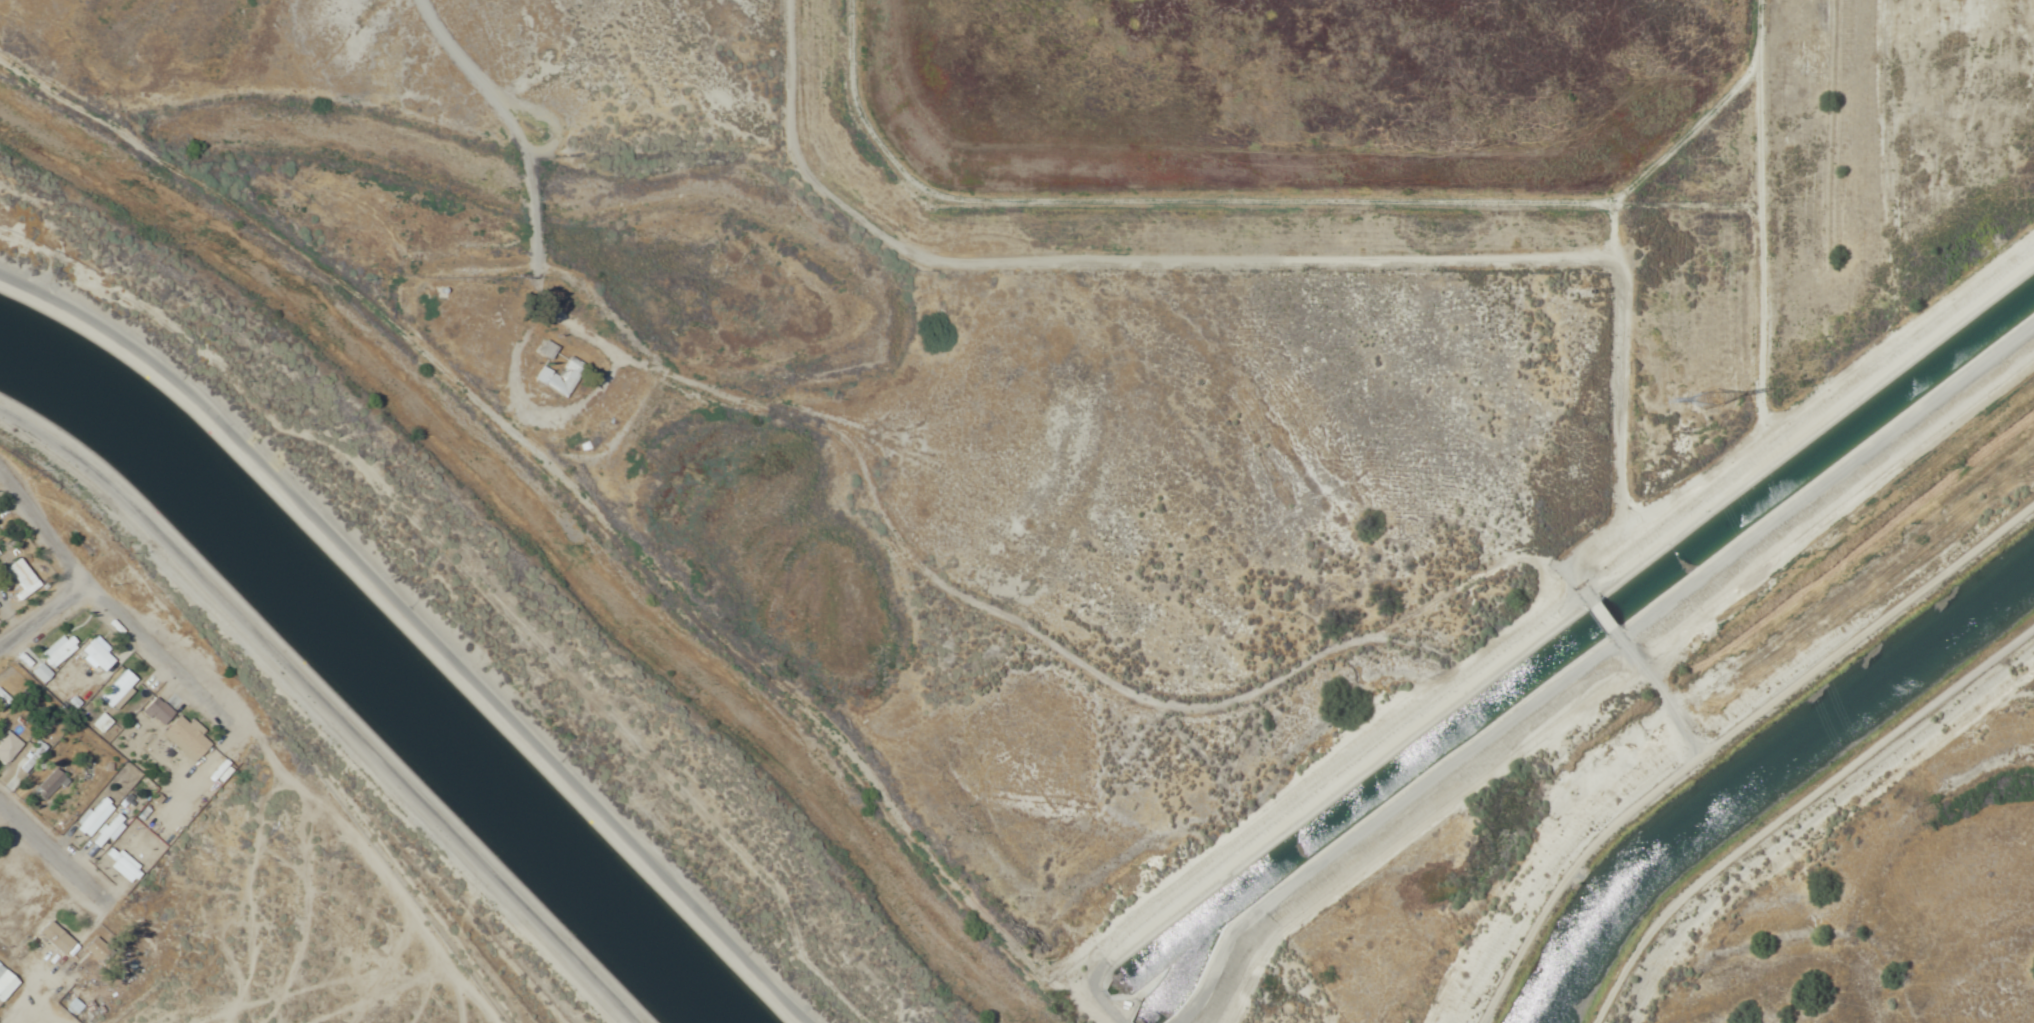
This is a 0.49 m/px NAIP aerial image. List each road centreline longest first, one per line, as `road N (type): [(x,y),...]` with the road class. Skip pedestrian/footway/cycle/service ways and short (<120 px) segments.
road 1 (residential): [(809,1022),(183,378),(72,306),(0,273)]
road 2 (track): [(2033,618),(1712,856),(1658,908),(1587,1022)]
road 3 (track): [(1471,1022),(1580,837),(1694,741),(1624,640)]
road 4 (residential): [(228,724),(88,582),(0,473)]
road 5 (residential): [(112,905),(0,797)]

